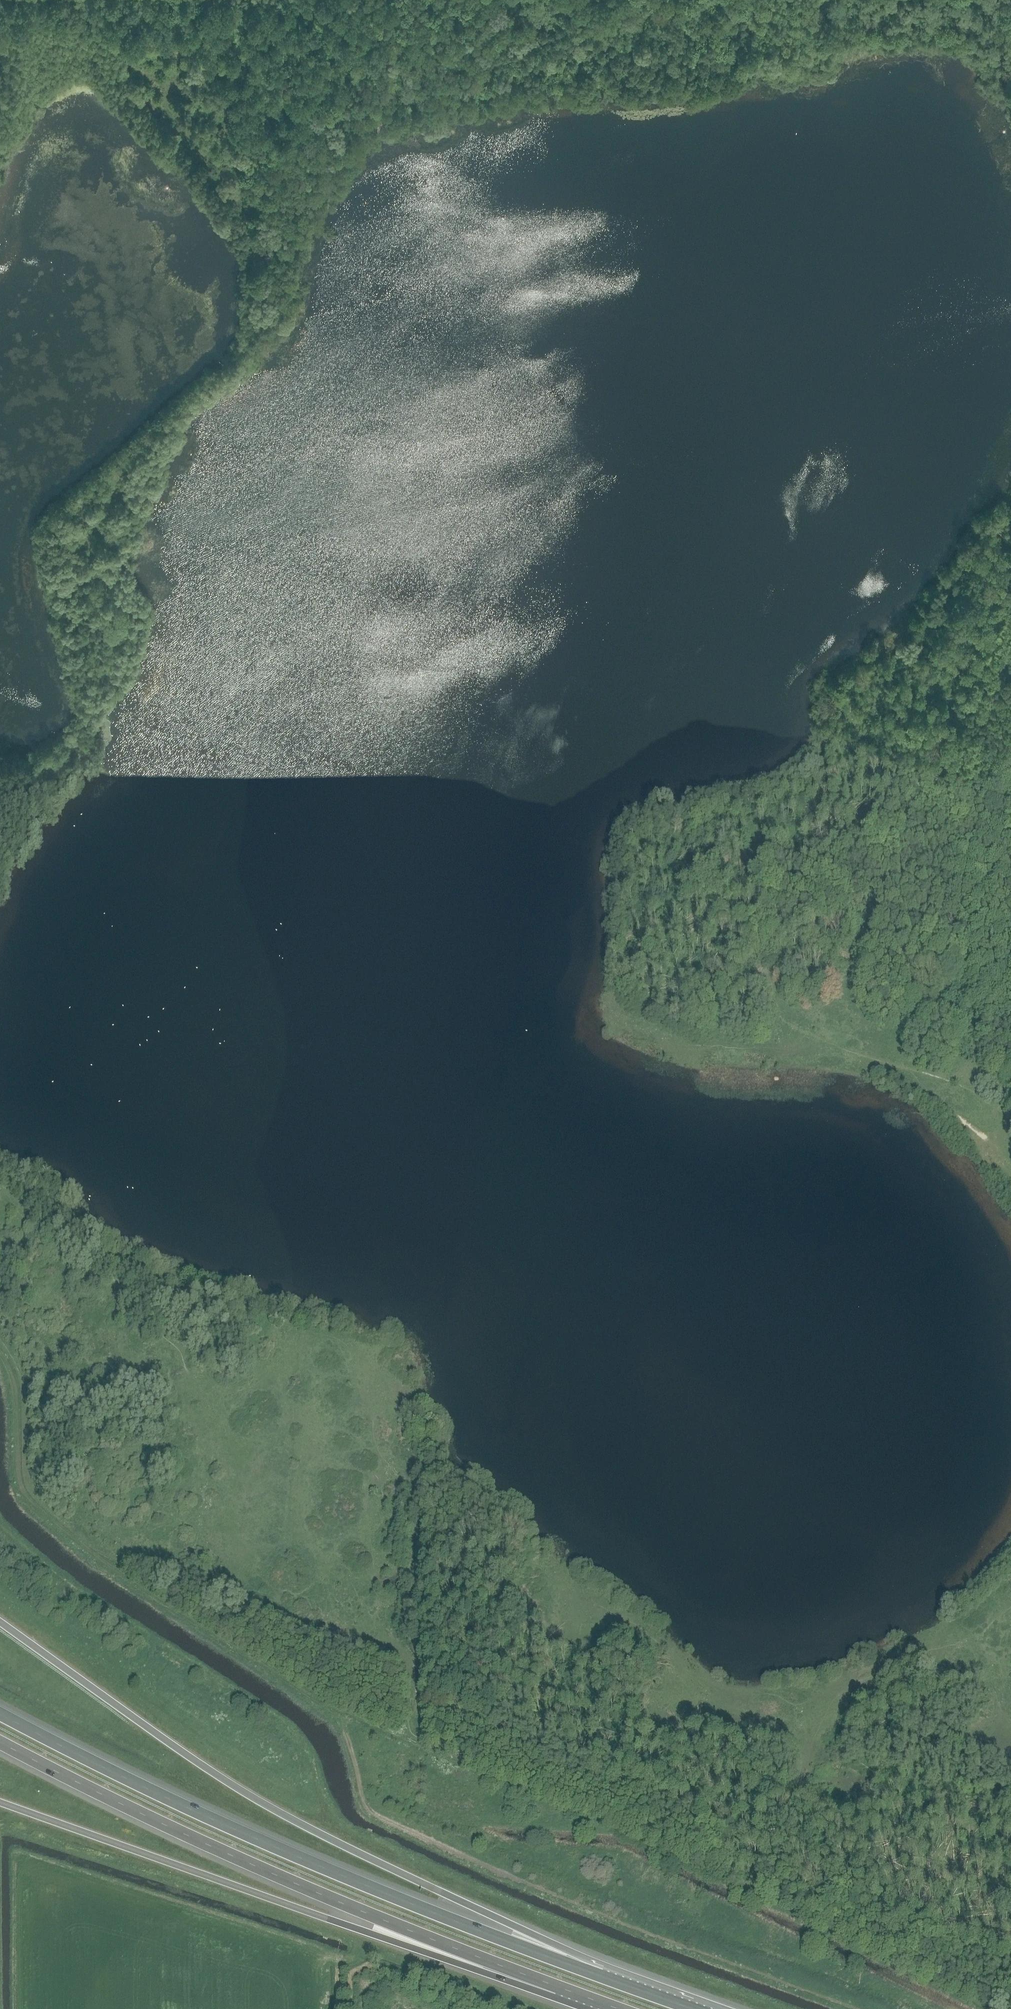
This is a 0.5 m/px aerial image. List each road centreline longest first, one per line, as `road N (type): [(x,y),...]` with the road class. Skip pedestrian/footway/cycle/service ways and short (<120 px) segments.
road 1 (motorway): [(601,1978),(238,1788),(0,1622)]
road 2 (motorway): [(601,1978),(314,1865),(0,1713)]
road 3 (motorway): [(0,1742),(302,1888),(558,1987)]
road 4 (motorway): [(0,1802),(371,1934),(558,1987)]

